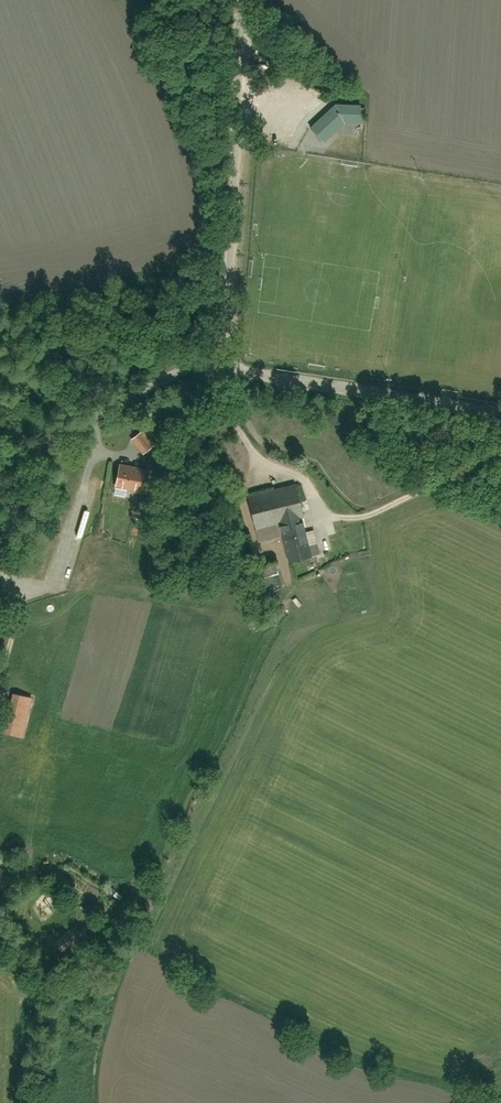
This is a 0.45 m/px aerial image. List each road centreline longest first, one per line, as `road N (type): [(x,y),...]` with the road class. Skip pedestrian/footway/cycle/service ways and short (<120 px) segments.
road 1 (residential): [(242,0),(222,366)]
road 2 (track): [(1,679),(26,597),(57,576),(99,416)]
road 3 (residential): [(222,366),(500,417)]
road 4 (residential): [(0,464),(199,367),(222,366)]

